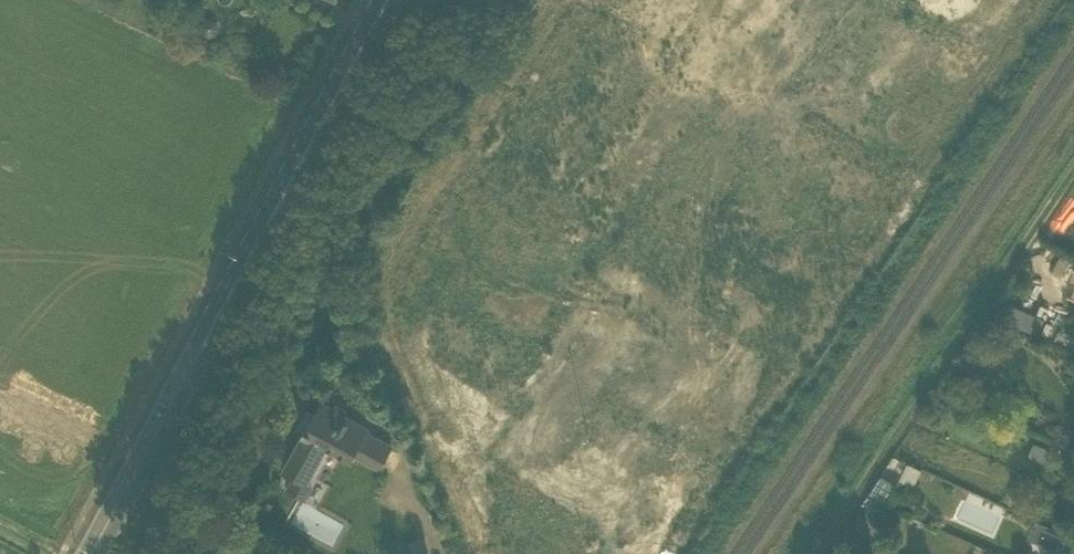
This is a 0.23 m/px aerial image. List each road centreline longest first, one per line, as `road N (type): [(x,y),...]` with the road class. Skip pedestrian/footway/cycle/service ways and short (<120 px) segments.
road 1 (secondary): [(91,553),(388,0)]
road 2 (track): [(1073,175),(817,553)]

